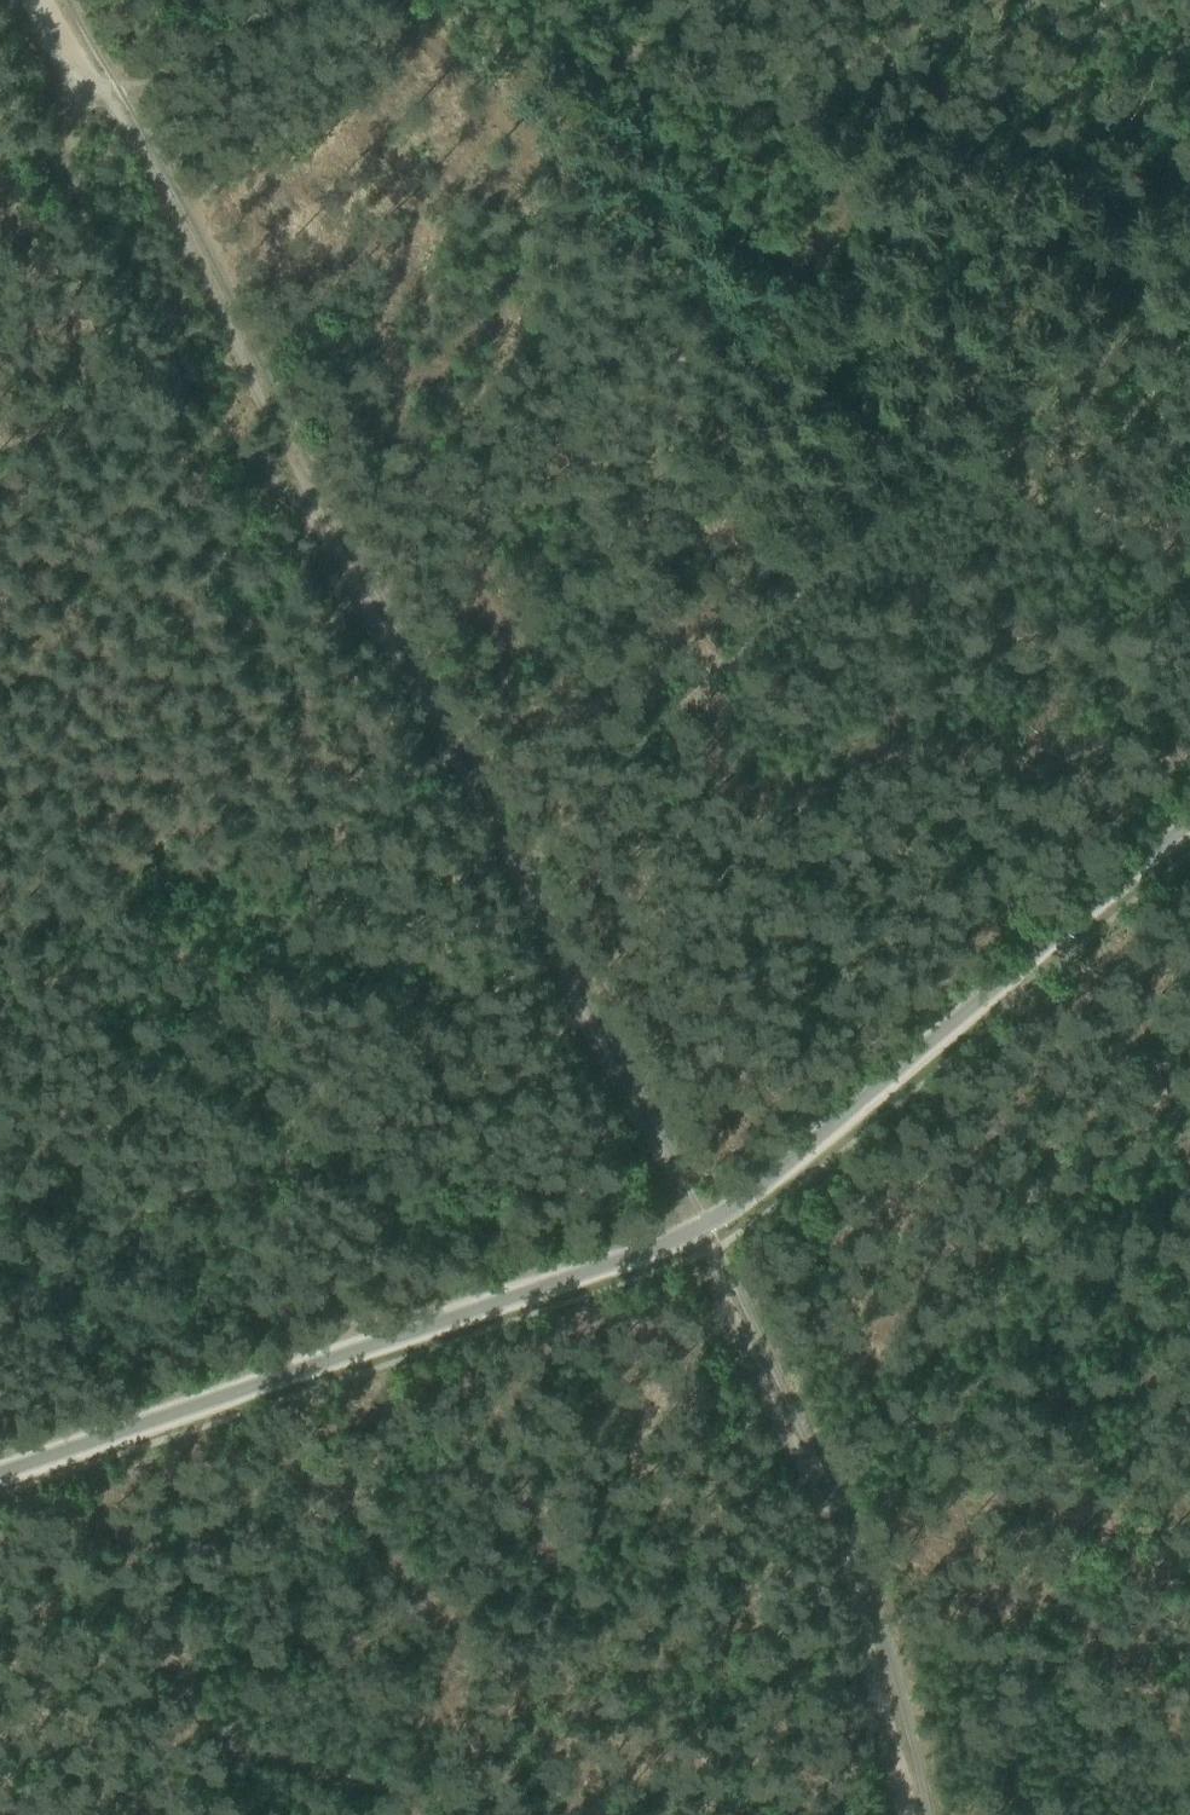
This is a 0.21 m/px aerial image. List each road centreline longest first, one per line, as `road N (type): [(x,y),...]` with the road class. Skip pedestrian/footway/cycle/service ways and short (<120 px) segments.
road 1 (track): [(912,1814),(816,1480),(355,601),(251,368),(46,0)]
road 2 (unclassified): [(0,1473),(705,1224),(1189,822)]
road 3 (track): [(1189,315),(1049,361),(514,842),(491,854)]

